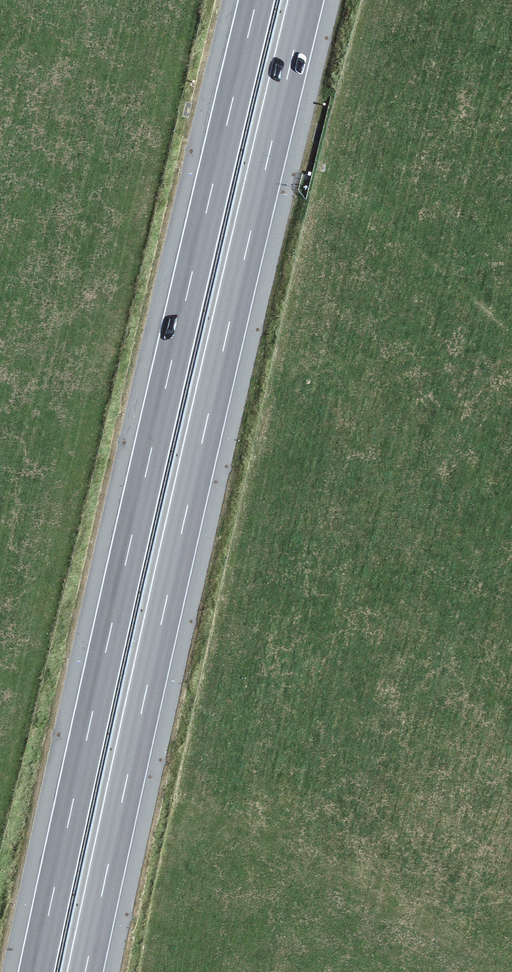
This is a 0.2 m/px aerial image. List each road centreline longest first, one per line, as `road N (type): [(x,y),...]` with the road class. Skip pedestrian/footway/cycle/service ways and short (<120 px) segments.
road 1 (motorway): [(256,0),(36,971)]
road 2 (motorway): [(85,971),(305,0)]

